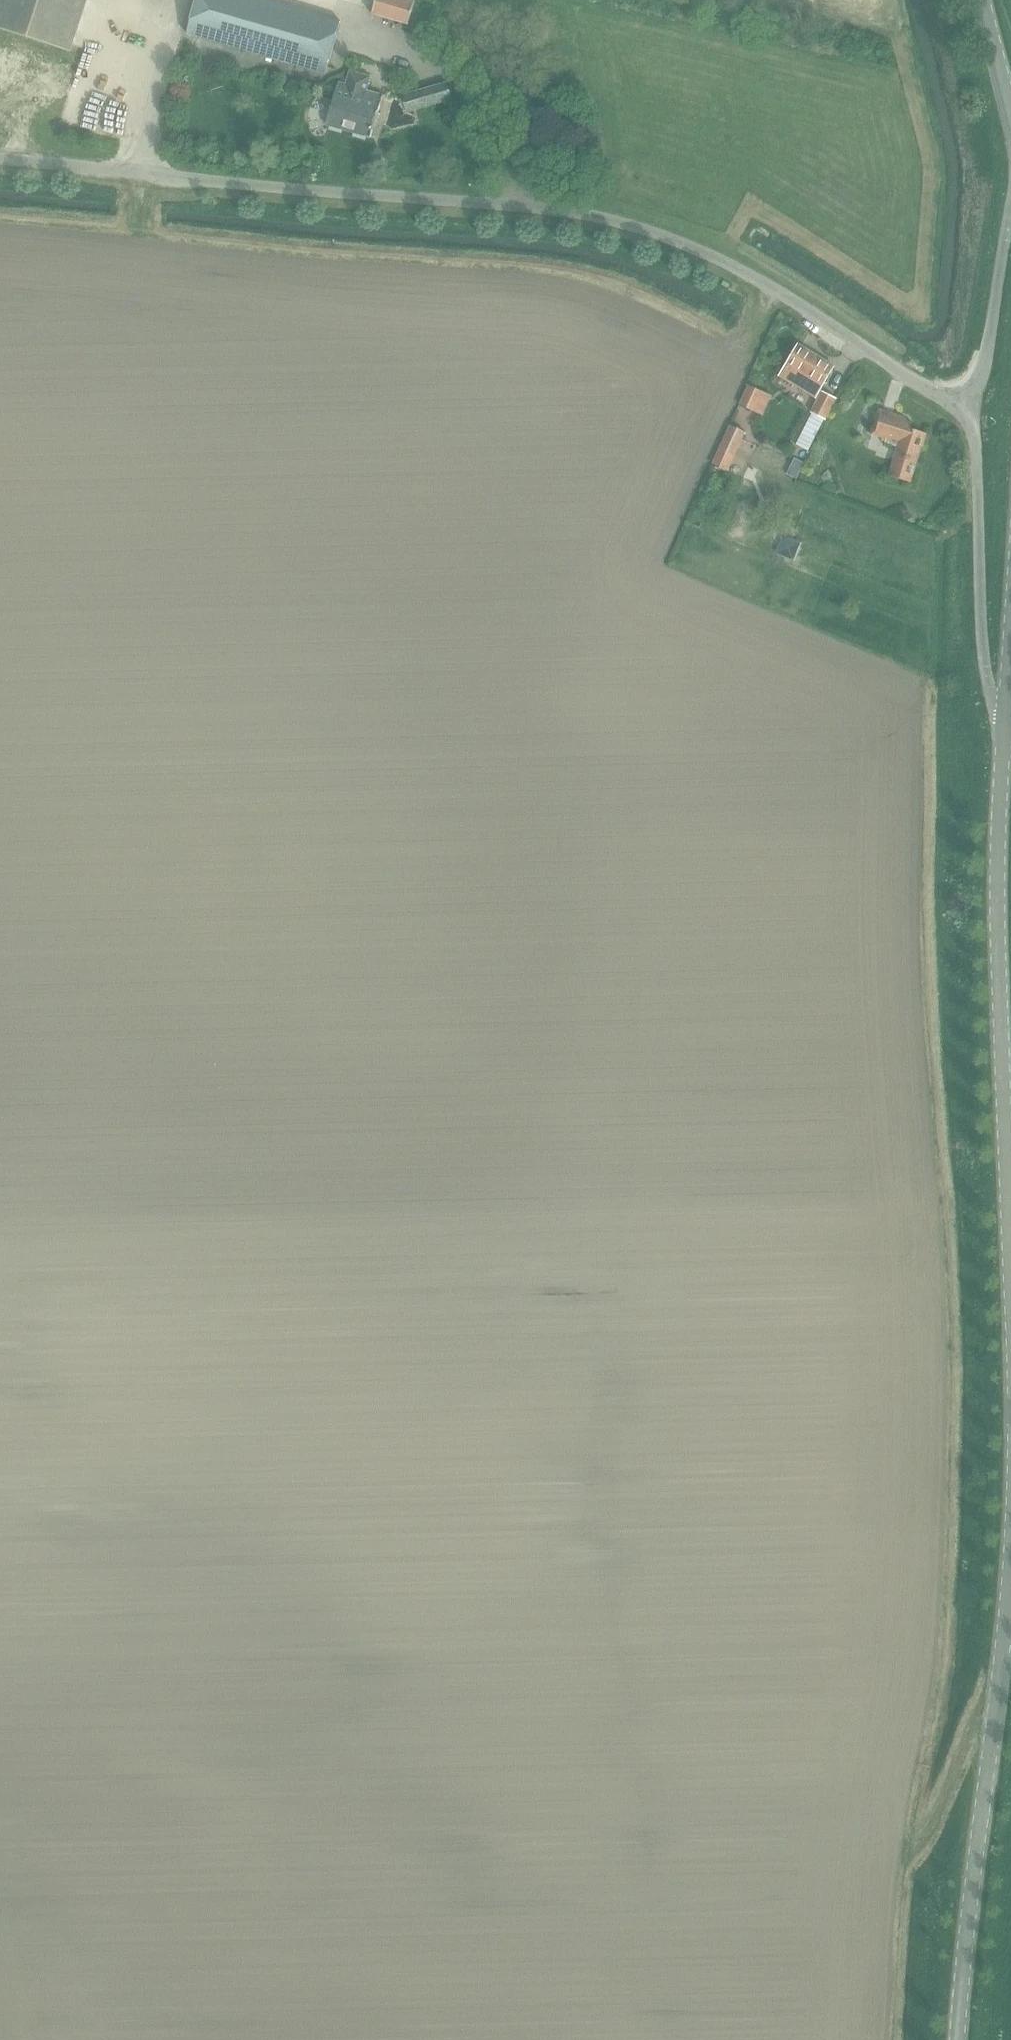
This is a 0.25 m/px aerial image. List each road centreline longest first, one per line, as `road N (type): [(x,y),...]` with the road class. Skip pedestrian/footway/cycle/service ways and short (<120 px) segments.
road 1 (unclassified): [(973,409),(914,382),(725,261),(643,227),(481,202),(0,159)]
road 2 (tertiary): [(962,2039),(1010,1486)]
road 3 (tertiary): [(1006,1246),(1005,730)]
road 4 (tertiary): [(973,409),(981,633),(1005,730)]
road 5 (tertiary): [(1010,207),(973,409)]
road 6 (tertiary): [(1010,1399),(1006,1246)]
road 7 (tertiary): [(1010,121),(977,0)]

